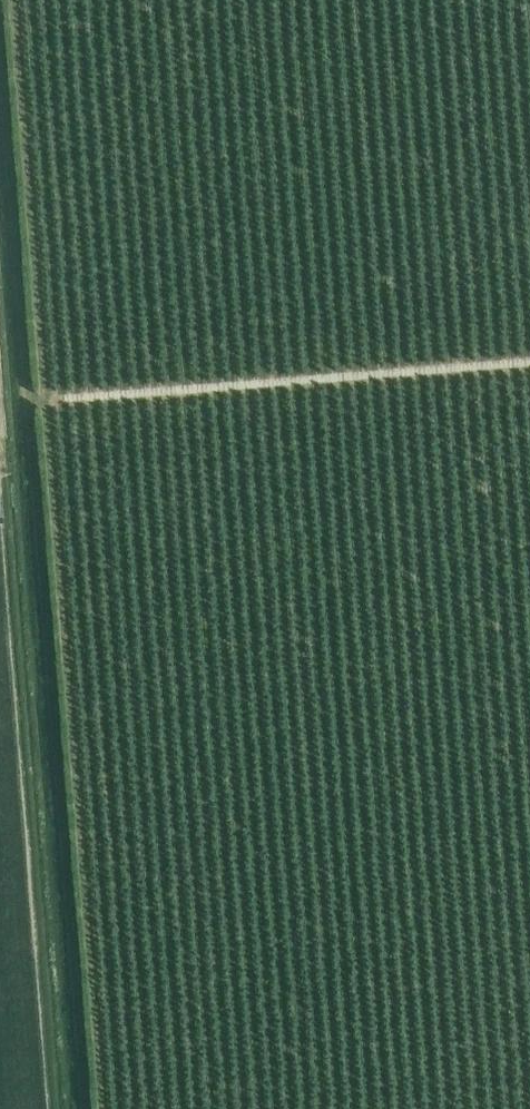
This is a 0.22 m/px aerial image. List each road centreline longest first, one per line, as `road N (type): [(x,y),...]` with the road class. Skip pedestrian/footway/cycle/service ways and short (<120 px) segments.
road 1 (track): [(85,1108),(0,51)]
road 2 (track): [(529,362),(65,400)]

